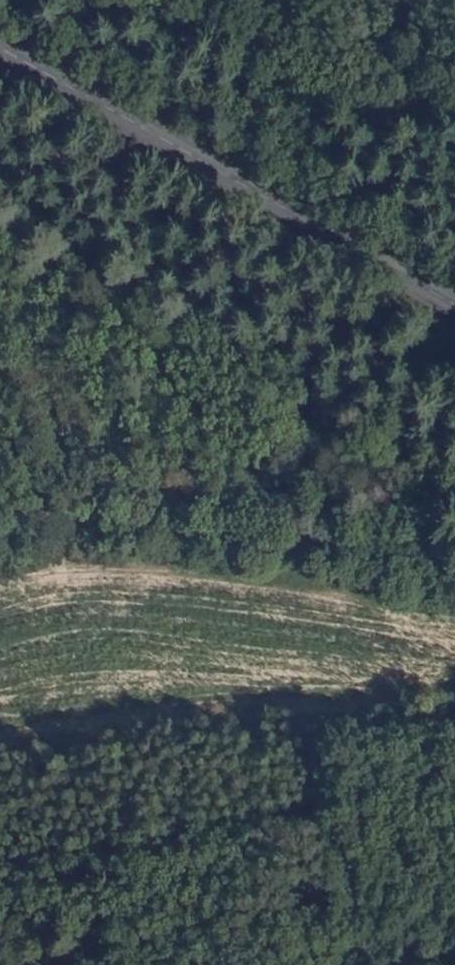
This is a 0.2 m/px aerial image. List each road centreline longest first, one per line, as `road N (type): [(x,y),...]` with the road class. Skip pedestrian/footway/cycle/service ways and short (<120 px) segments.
road 1 (tertiary): [(0,64),(454,310)]
road 2 (track): [(454,568),(291,536),(112,519),(0,551)]

